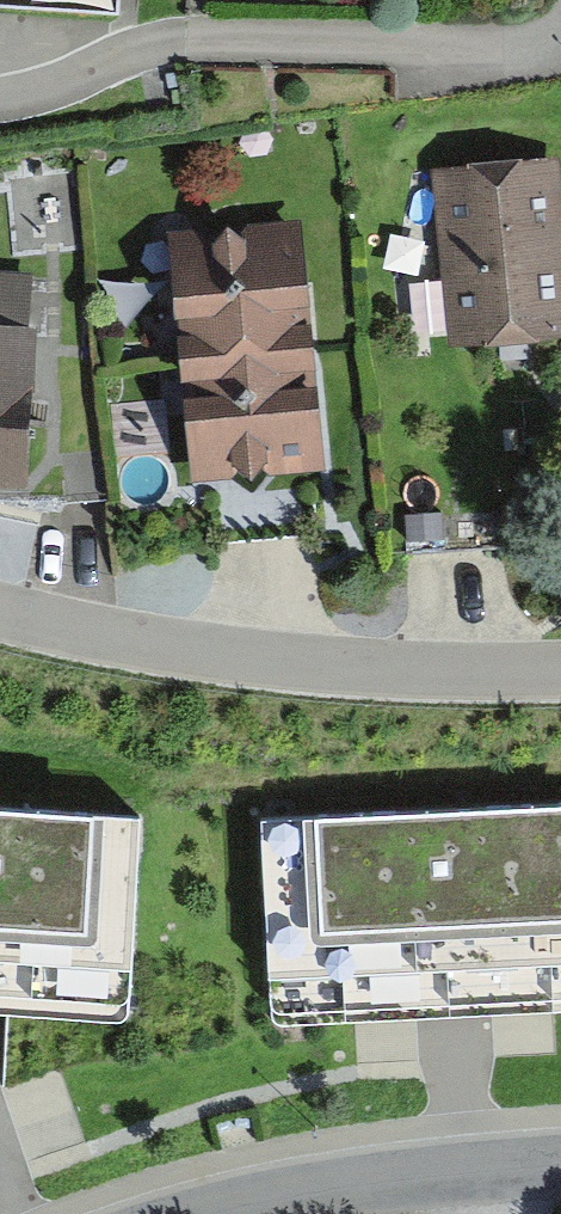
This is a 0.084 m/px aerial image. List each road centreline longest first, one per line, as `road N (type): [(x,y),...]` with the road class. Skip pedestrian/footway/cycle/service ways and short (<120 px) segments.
road 1 (residential): [(0,614),(241,659),(418,675),(560,674)]
road 2 (residential): [(560,1157),(293,1188),(196,1213)]

